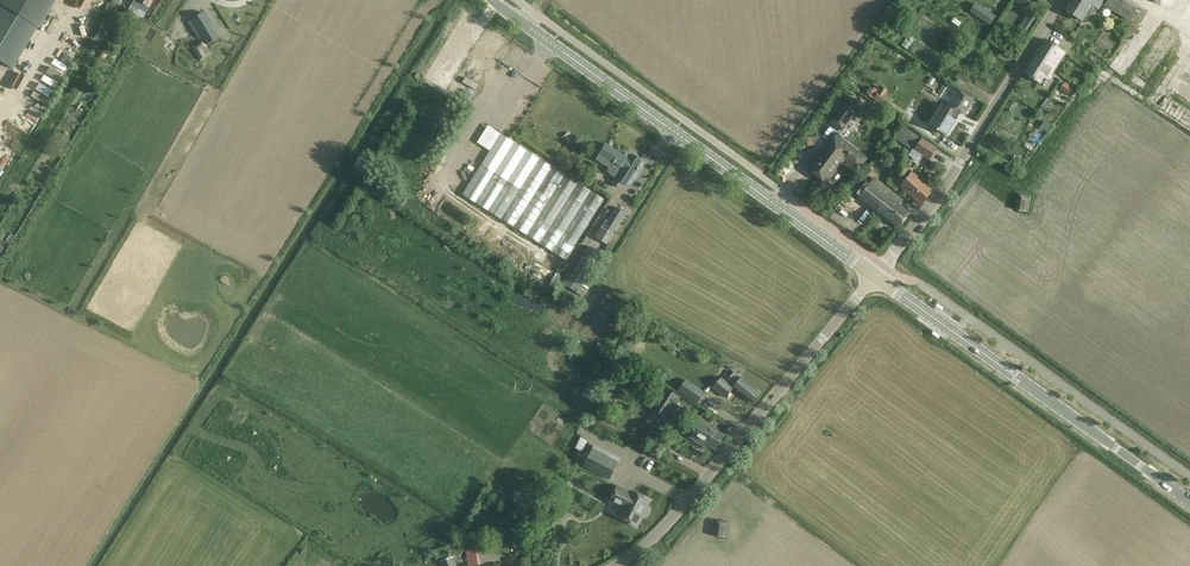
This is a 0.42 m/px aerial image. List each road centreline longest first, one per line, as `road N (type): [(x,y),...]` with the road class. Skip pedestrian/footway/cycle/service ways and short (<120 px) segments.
road 1 (tertiary): [(875,276),(487,0)]
road 2 (unclassified): [(617,565),(678,512),(875,276)]
road 3 (tertiary): [(1189,503),(875,276)]
road 4 (unclassified): [(875,276),(957,166),(1061,0)]

